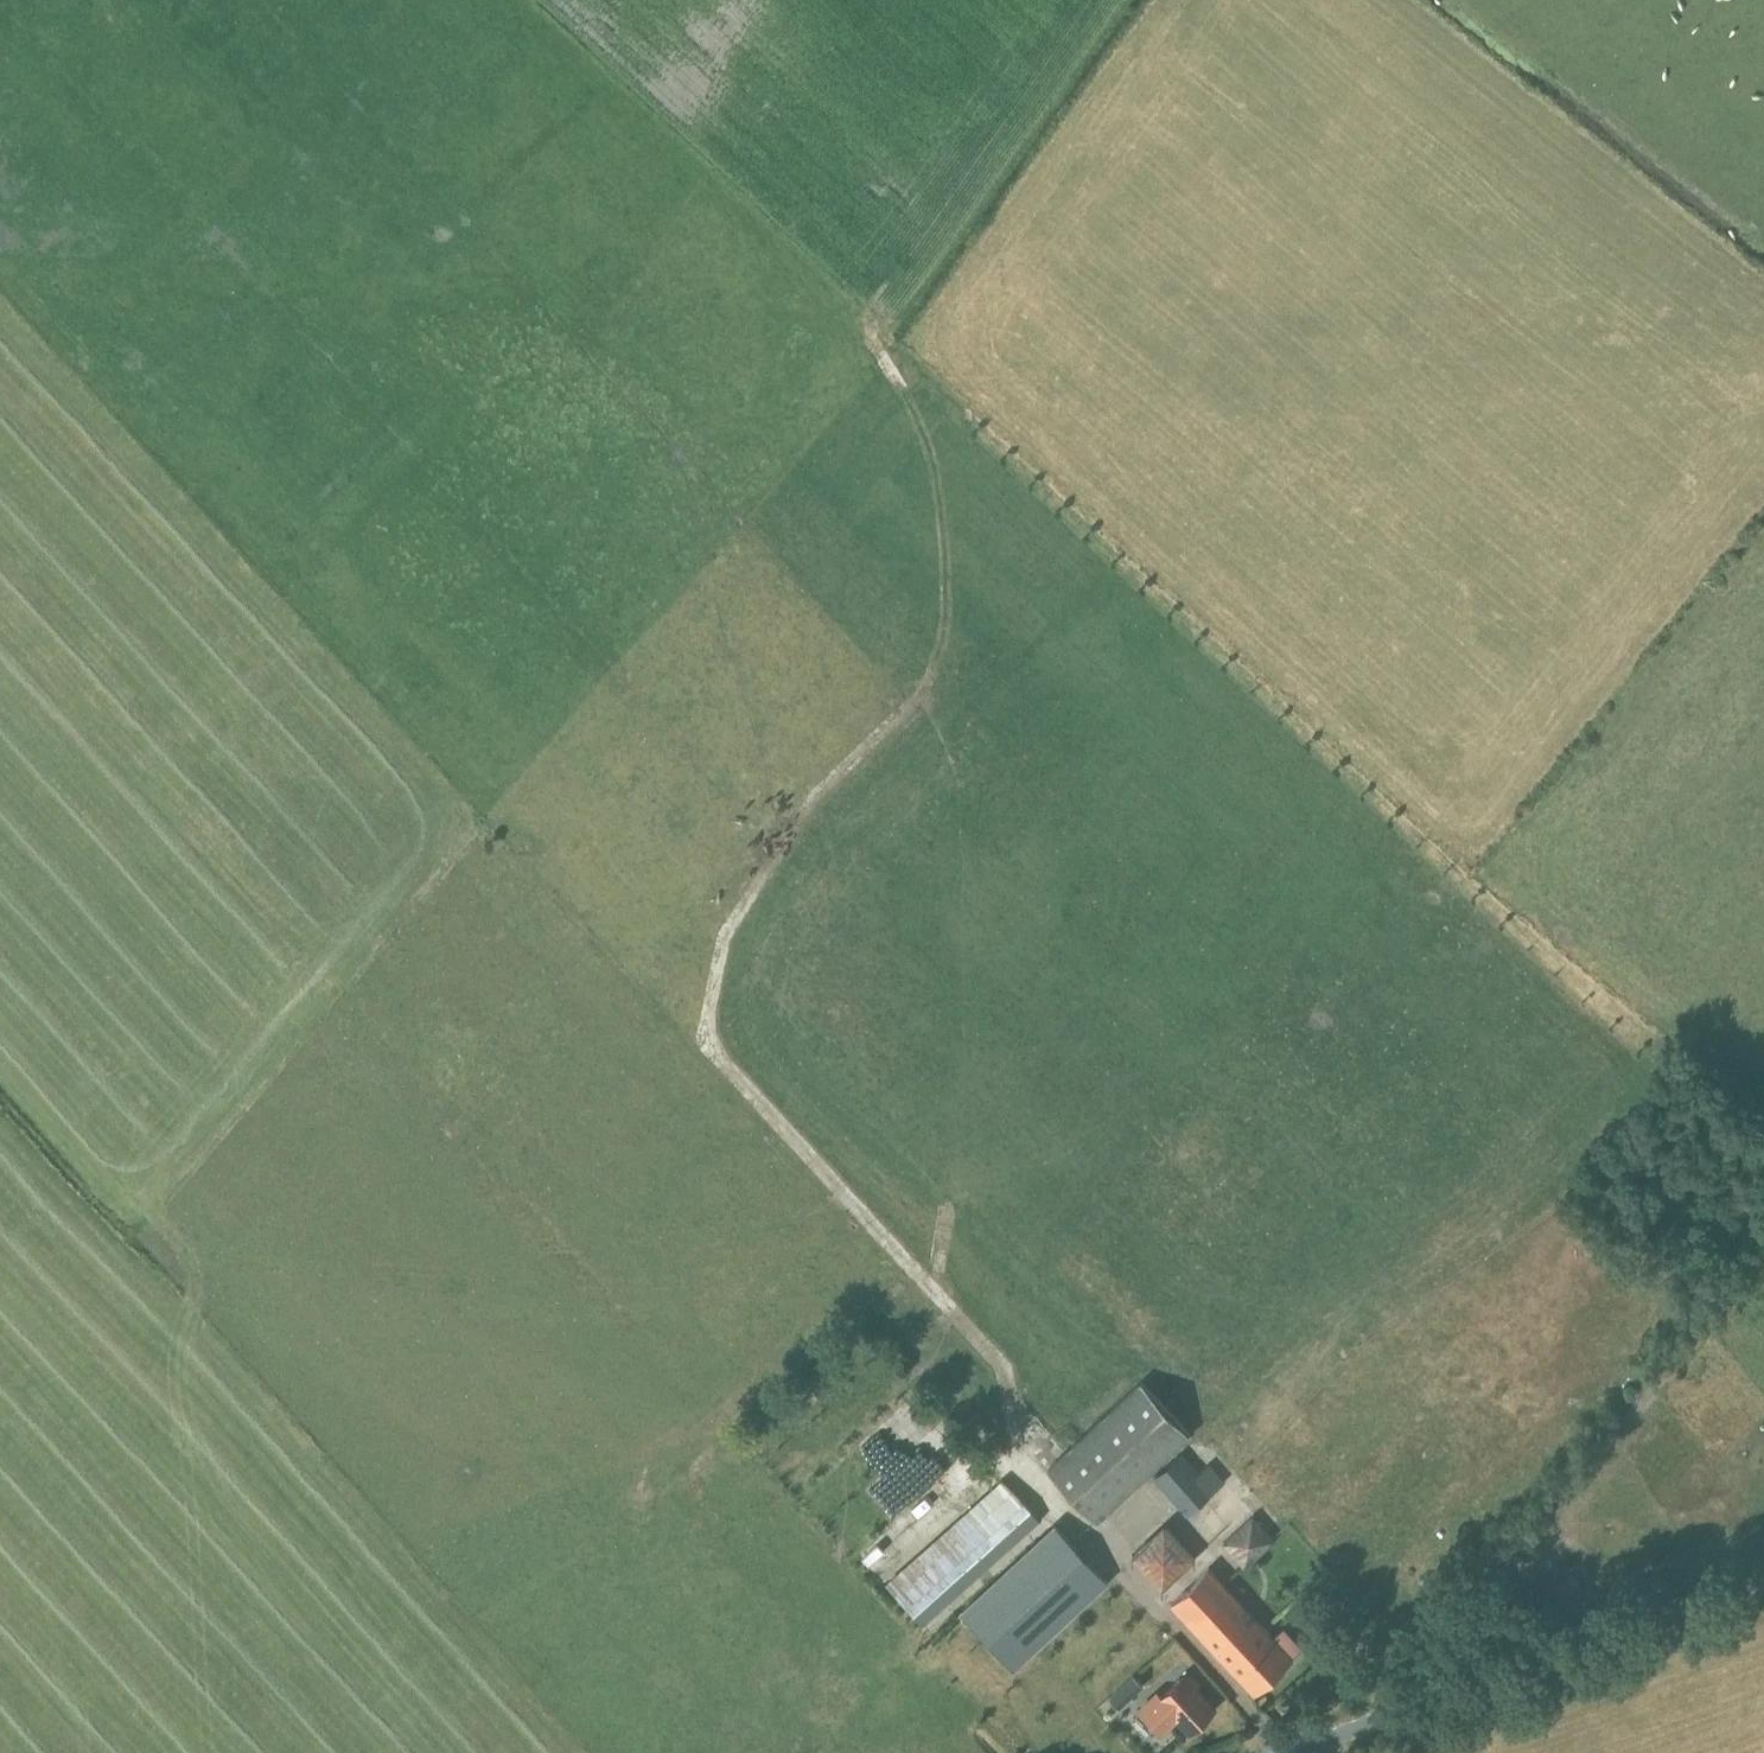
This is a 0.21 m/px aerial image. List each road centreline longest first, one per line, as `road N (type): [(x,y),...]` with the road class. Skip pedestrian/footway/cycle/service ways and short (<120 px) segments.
road 1 (track): [(875,338),(923,435),(948,619),(938,667),(916,699),(818,790),(723,931),(710,1039),(1002,1360),(1010,1459),(1299,1752)]
road 2 (unclassified): [(1305,1752),(1763,1587)]

